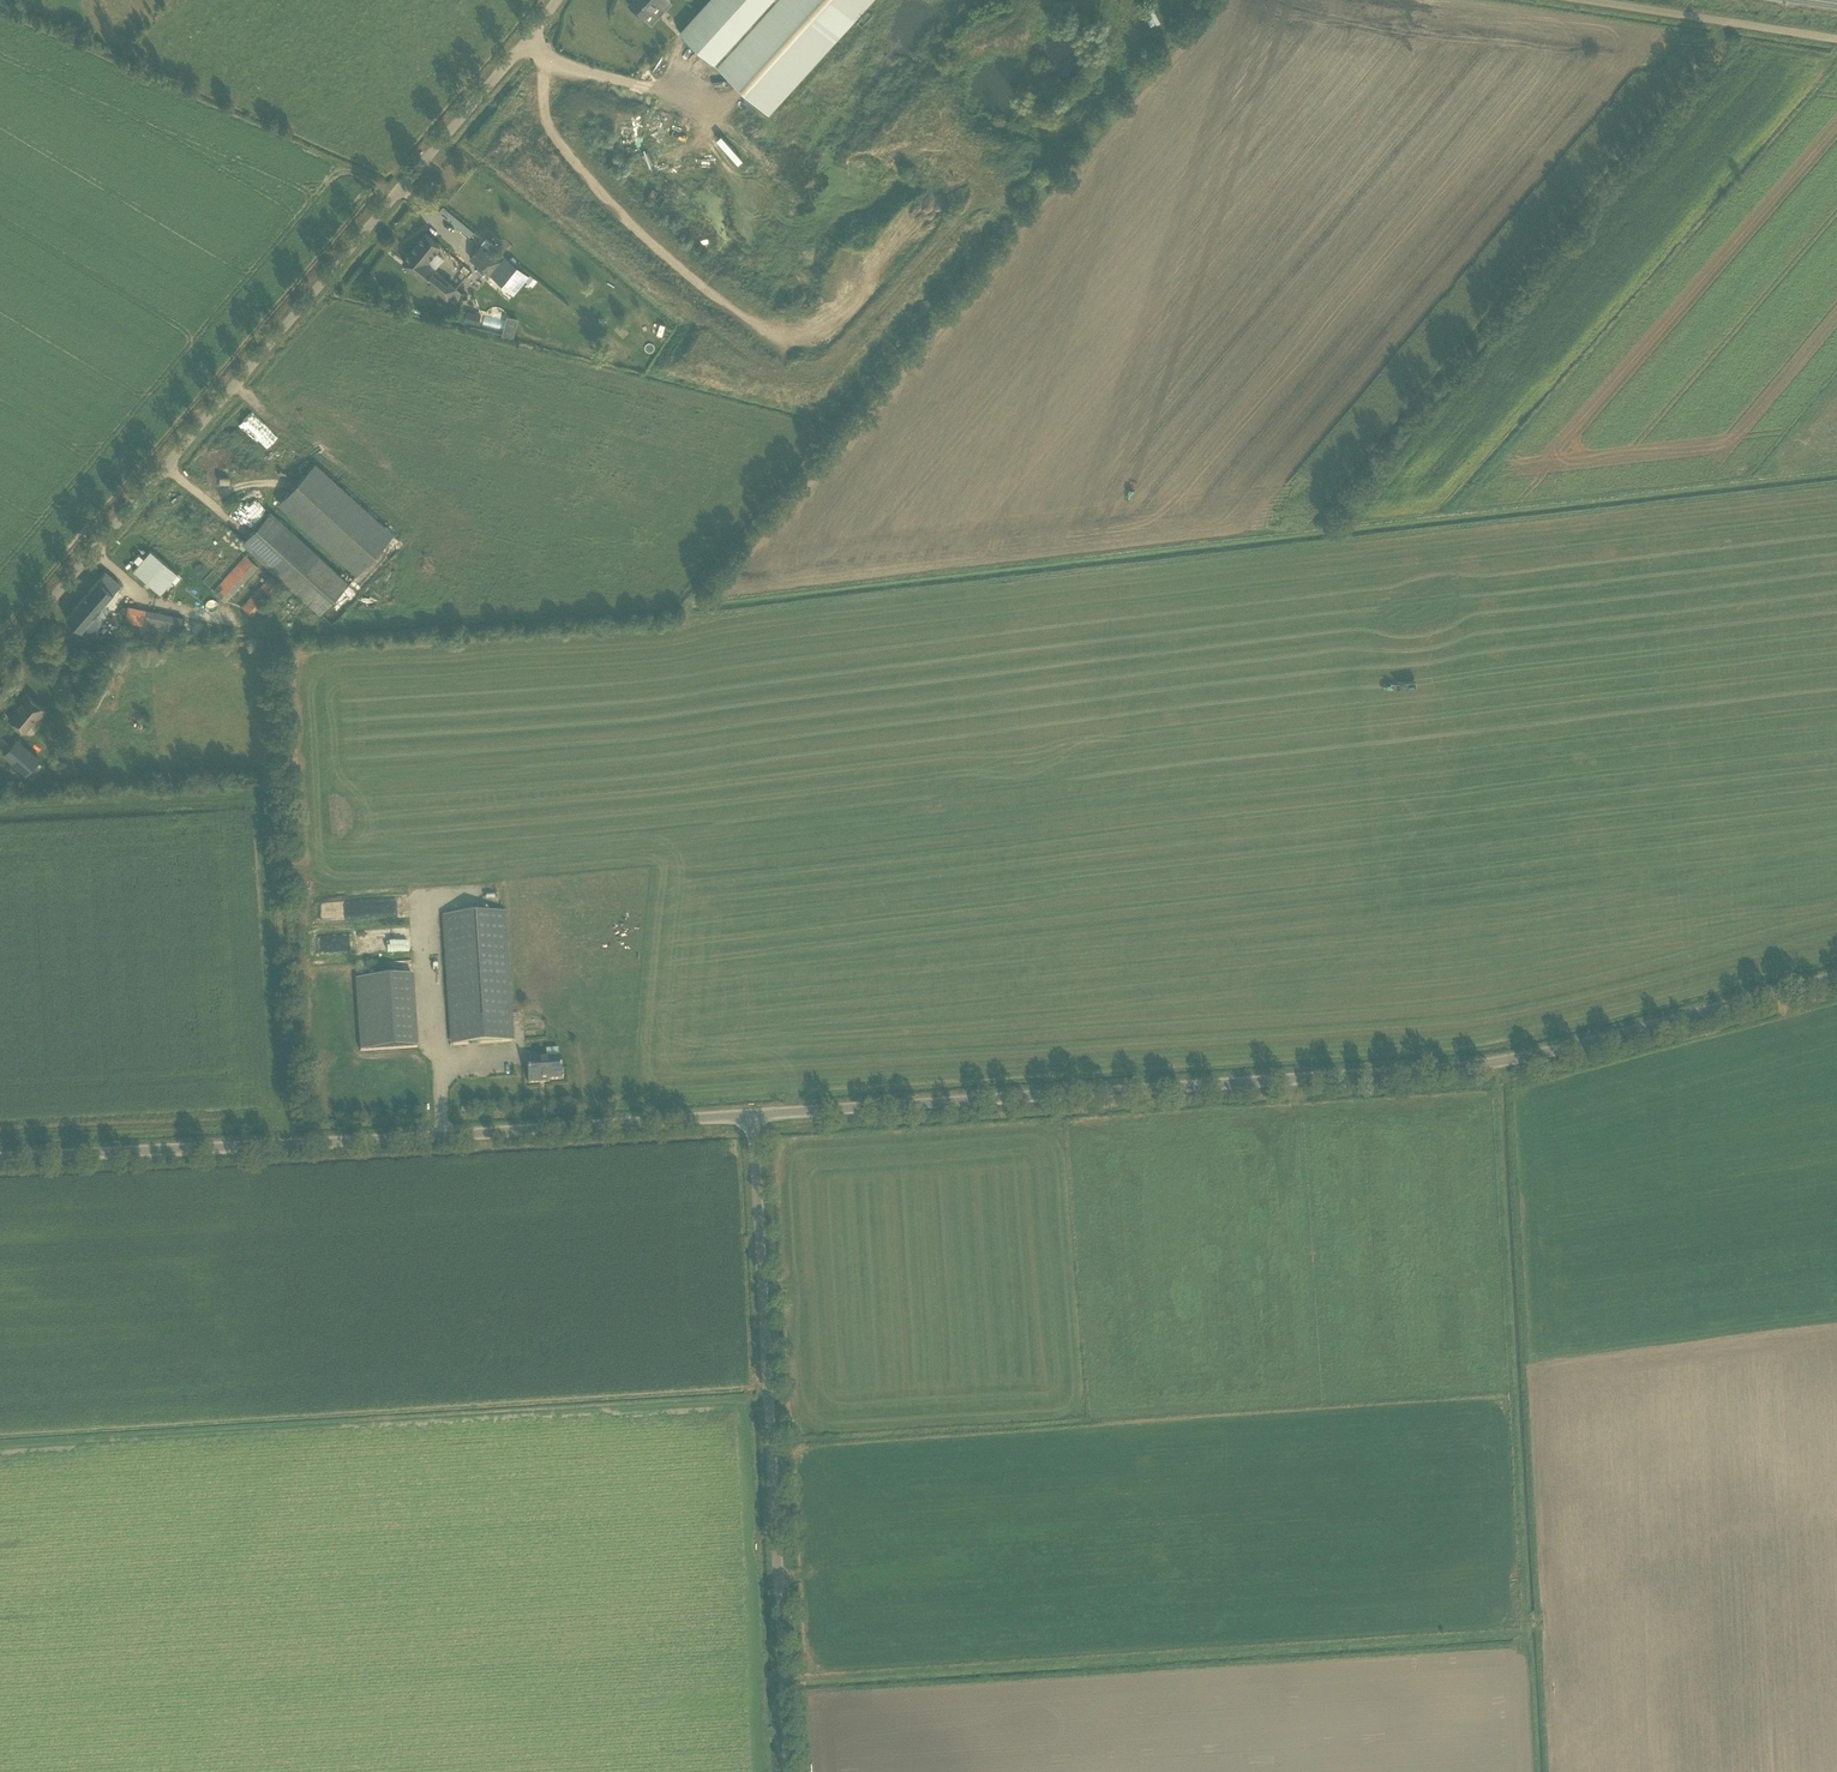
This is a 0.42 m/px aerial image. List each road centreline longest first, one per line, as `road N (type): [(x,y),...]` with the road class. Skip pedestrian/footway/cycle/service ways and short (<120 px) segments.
road 1 (unclassified): [(750,1112),(1485,1066),(1836,974)]
road 2 (track): [(0,661),(557,0)]
road 3 (unclassified): [(750,1112),(0,1158)]
road 4 (unclassified): [(787,1771),(750,1112)]
road 5 (unclassified): [(1836,38),(1588,0)]

